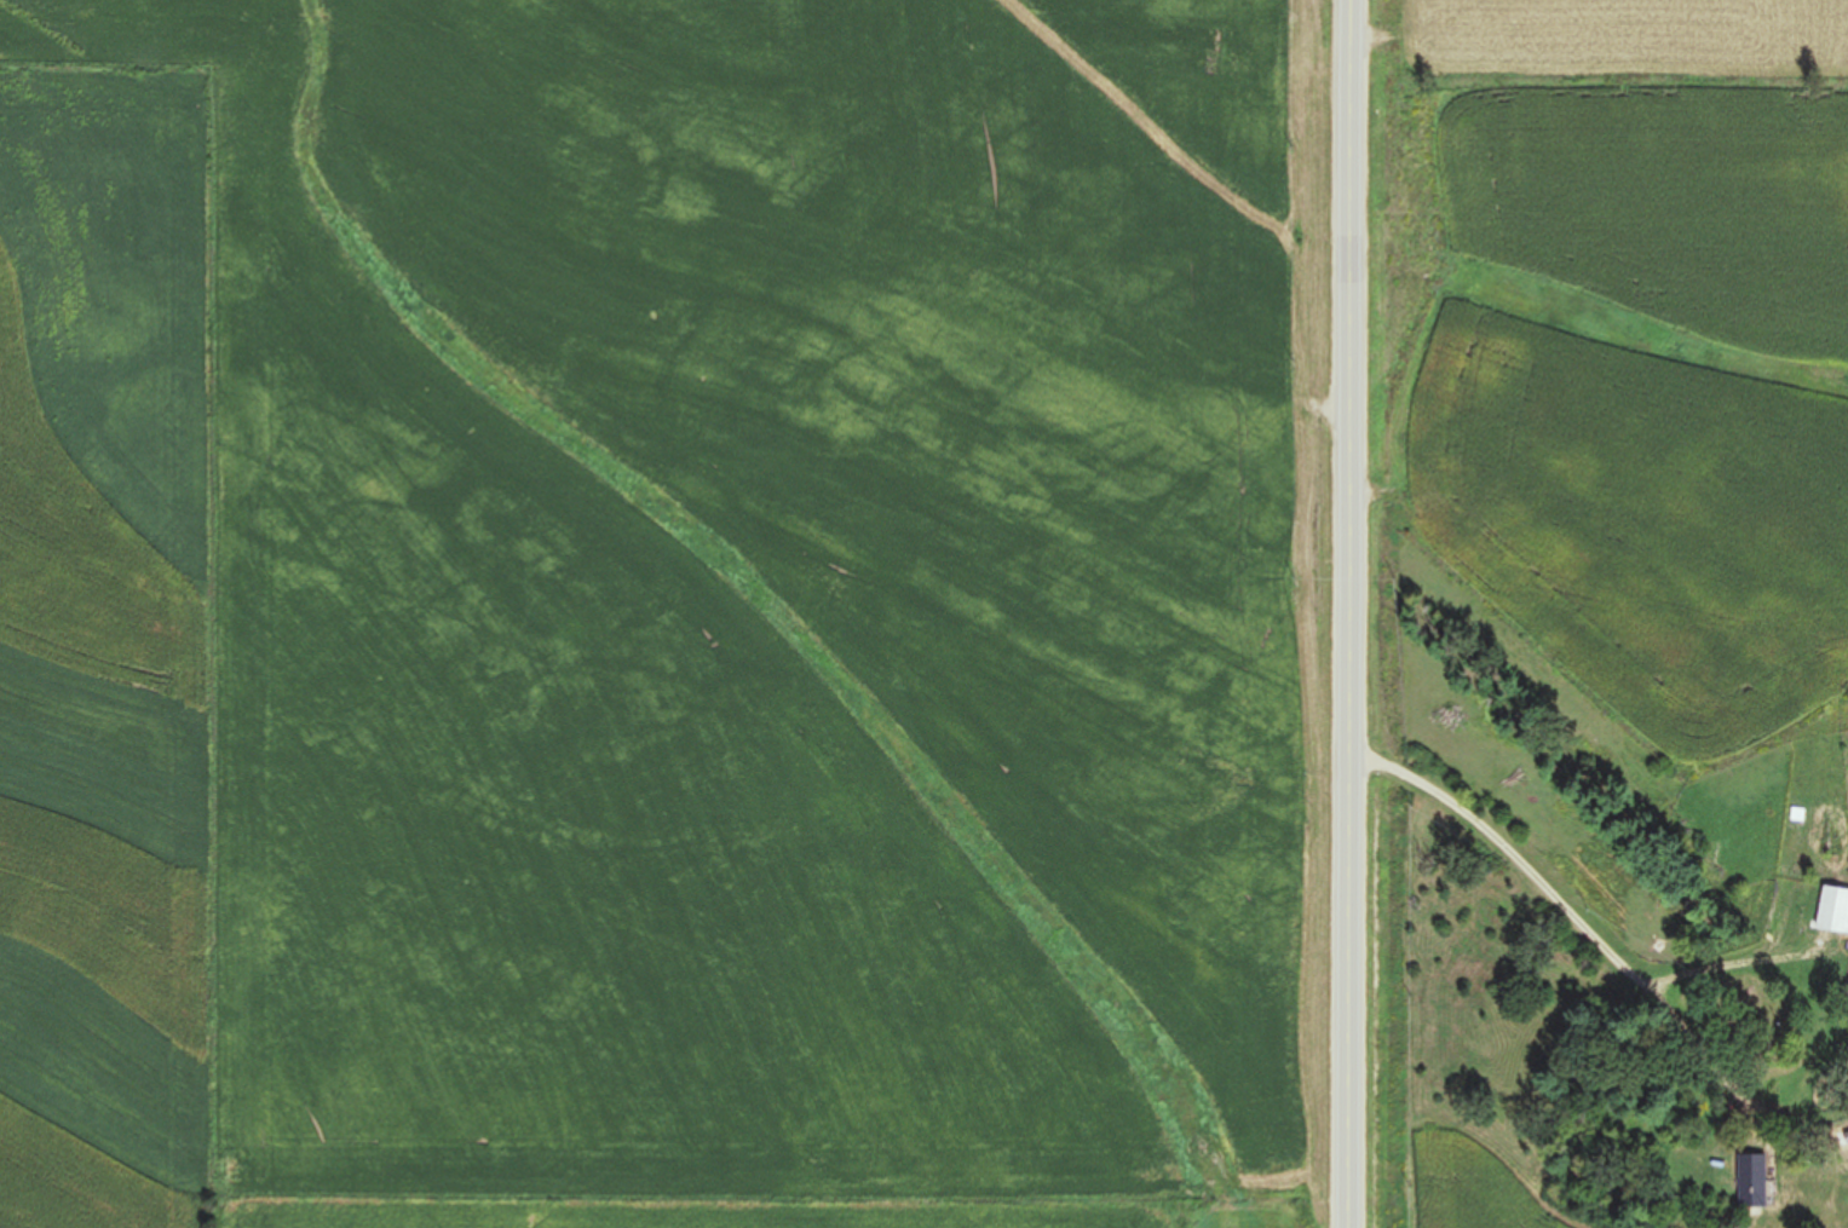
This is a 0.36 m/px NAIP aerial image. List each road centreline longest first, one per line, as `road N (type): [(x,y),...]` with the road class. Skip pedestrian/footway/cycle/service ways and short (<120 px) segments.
road 1 (primary): [(1349,1227),(1356,0)]

